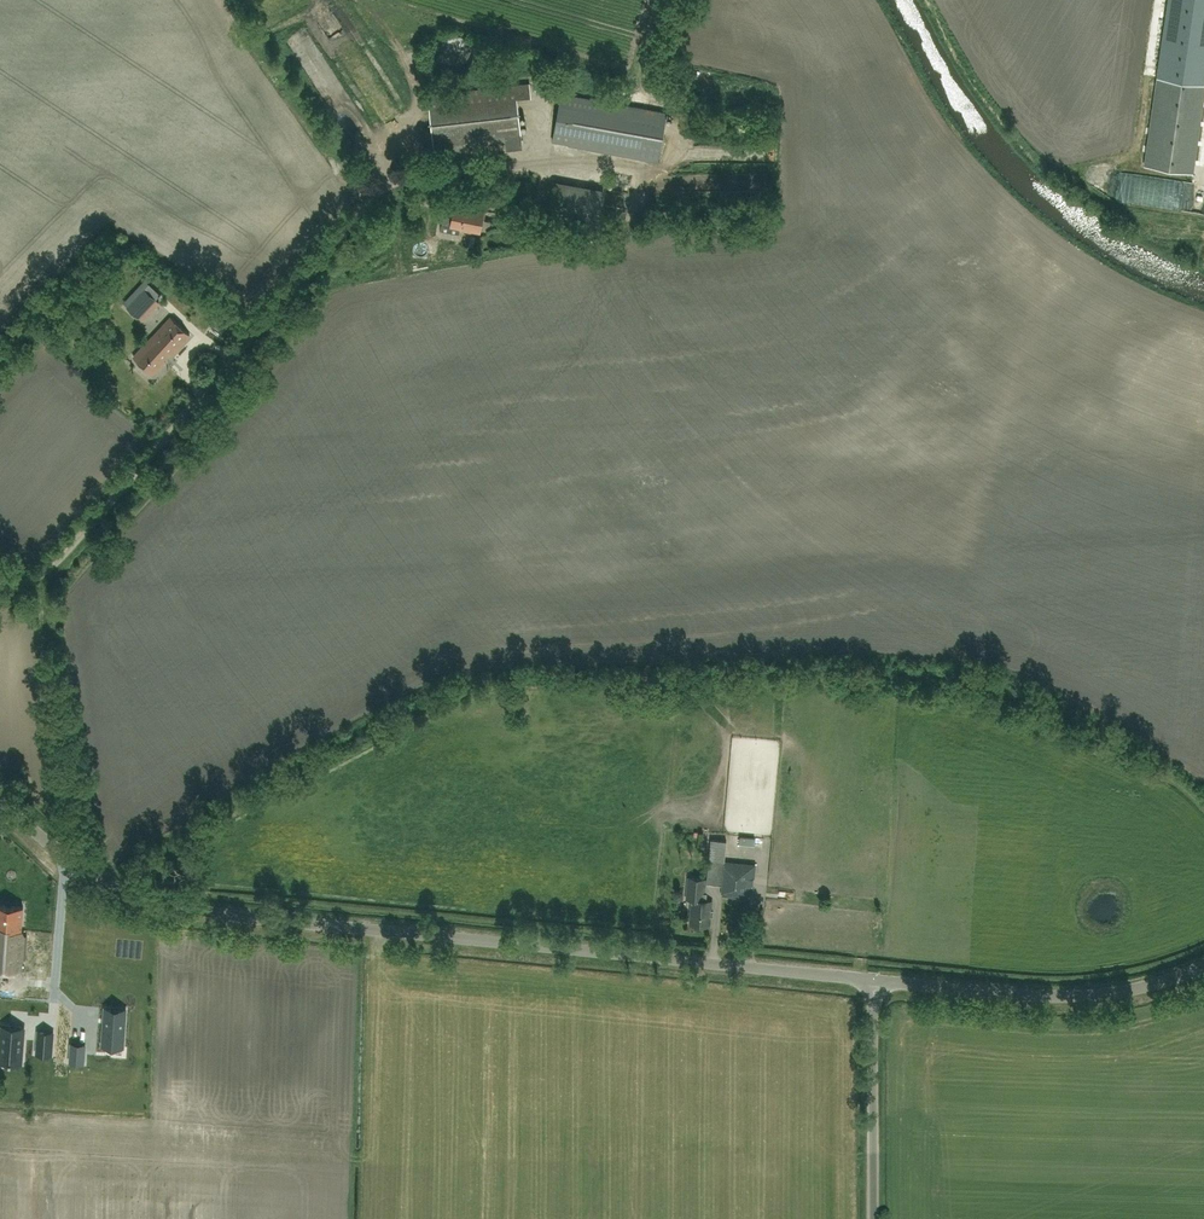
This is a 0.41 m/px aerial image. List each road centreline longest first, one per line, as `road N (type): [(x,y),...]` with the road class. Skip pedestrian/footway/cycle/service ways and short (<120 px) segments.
road 1 (tertiary): [(882,985),(207,919),(102,884),(0,791)]
road 2 (tertiary): [(882,985),(1131,999),(1203,977)]
road 3 (unclassified): [(880,1218),(882,985)]

